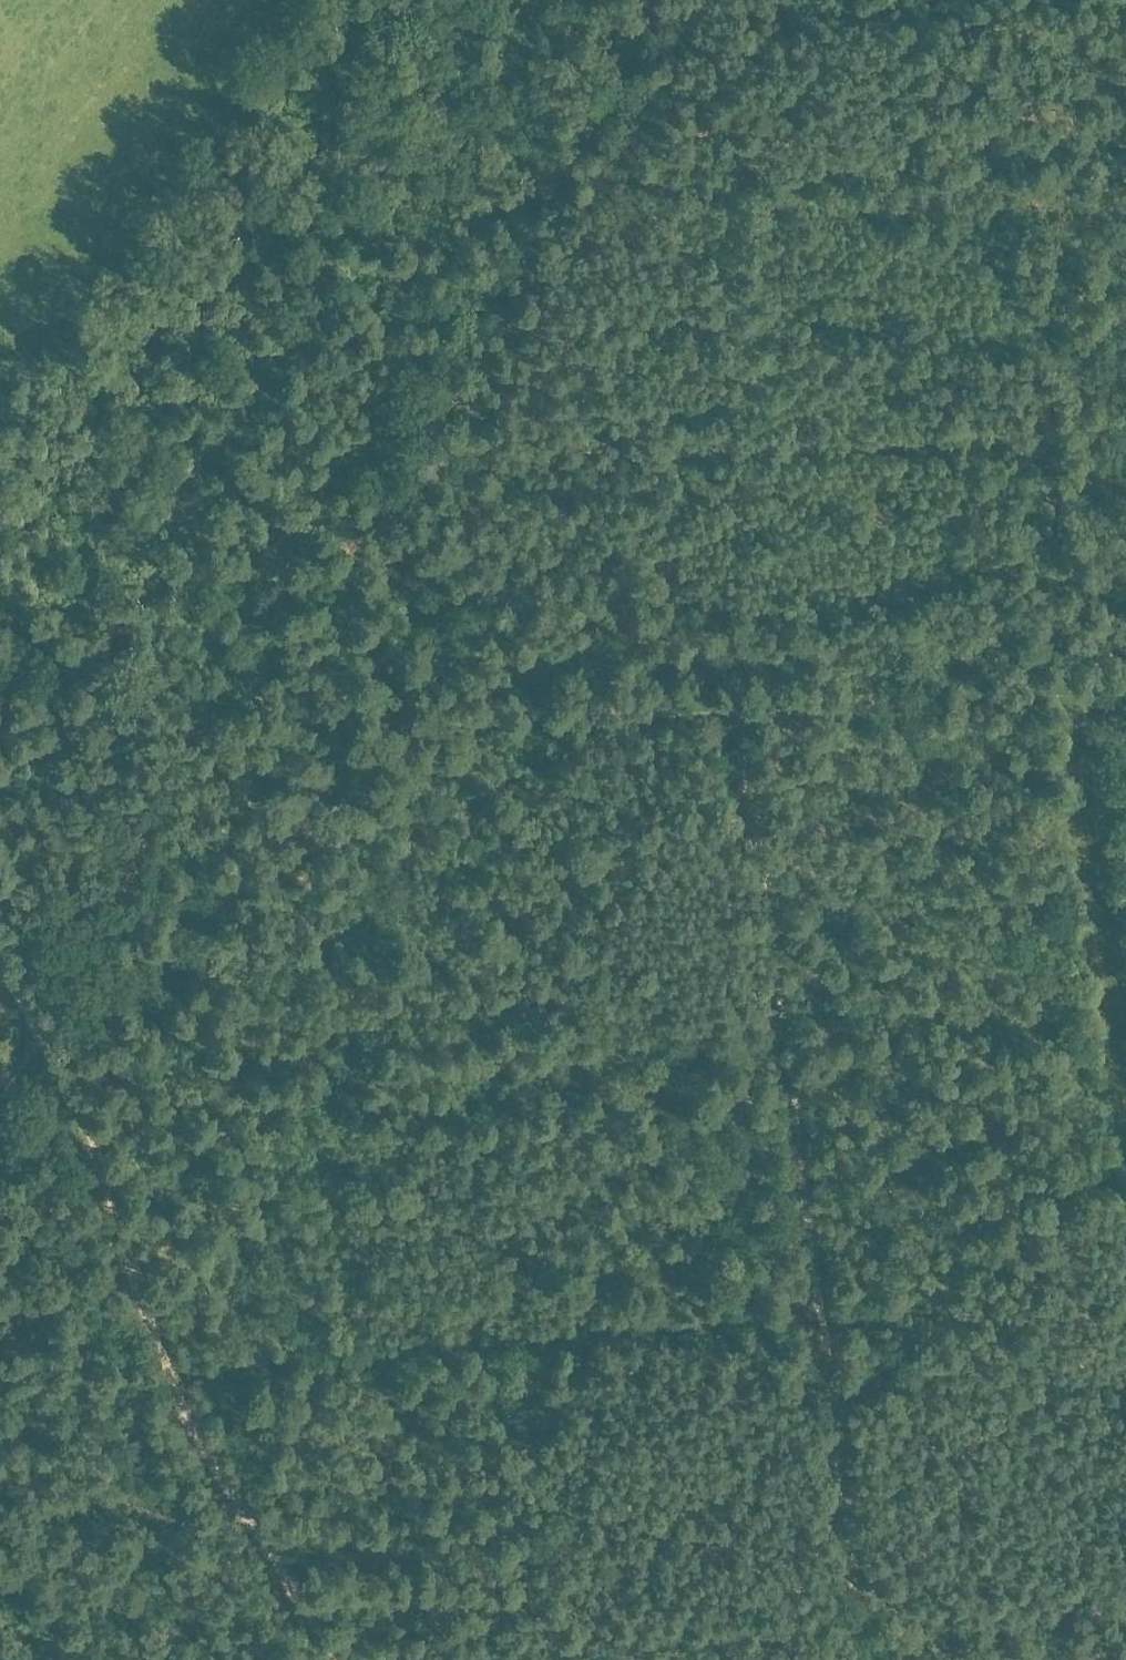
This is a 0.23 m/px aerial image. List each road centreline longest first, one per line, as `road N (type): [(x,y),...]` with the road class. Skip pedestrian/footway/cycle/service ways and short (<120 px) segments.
road 1 (track): [(386,490),(658,0)]
road 2 (track): [(386,490),(367,537),(265,694)]

